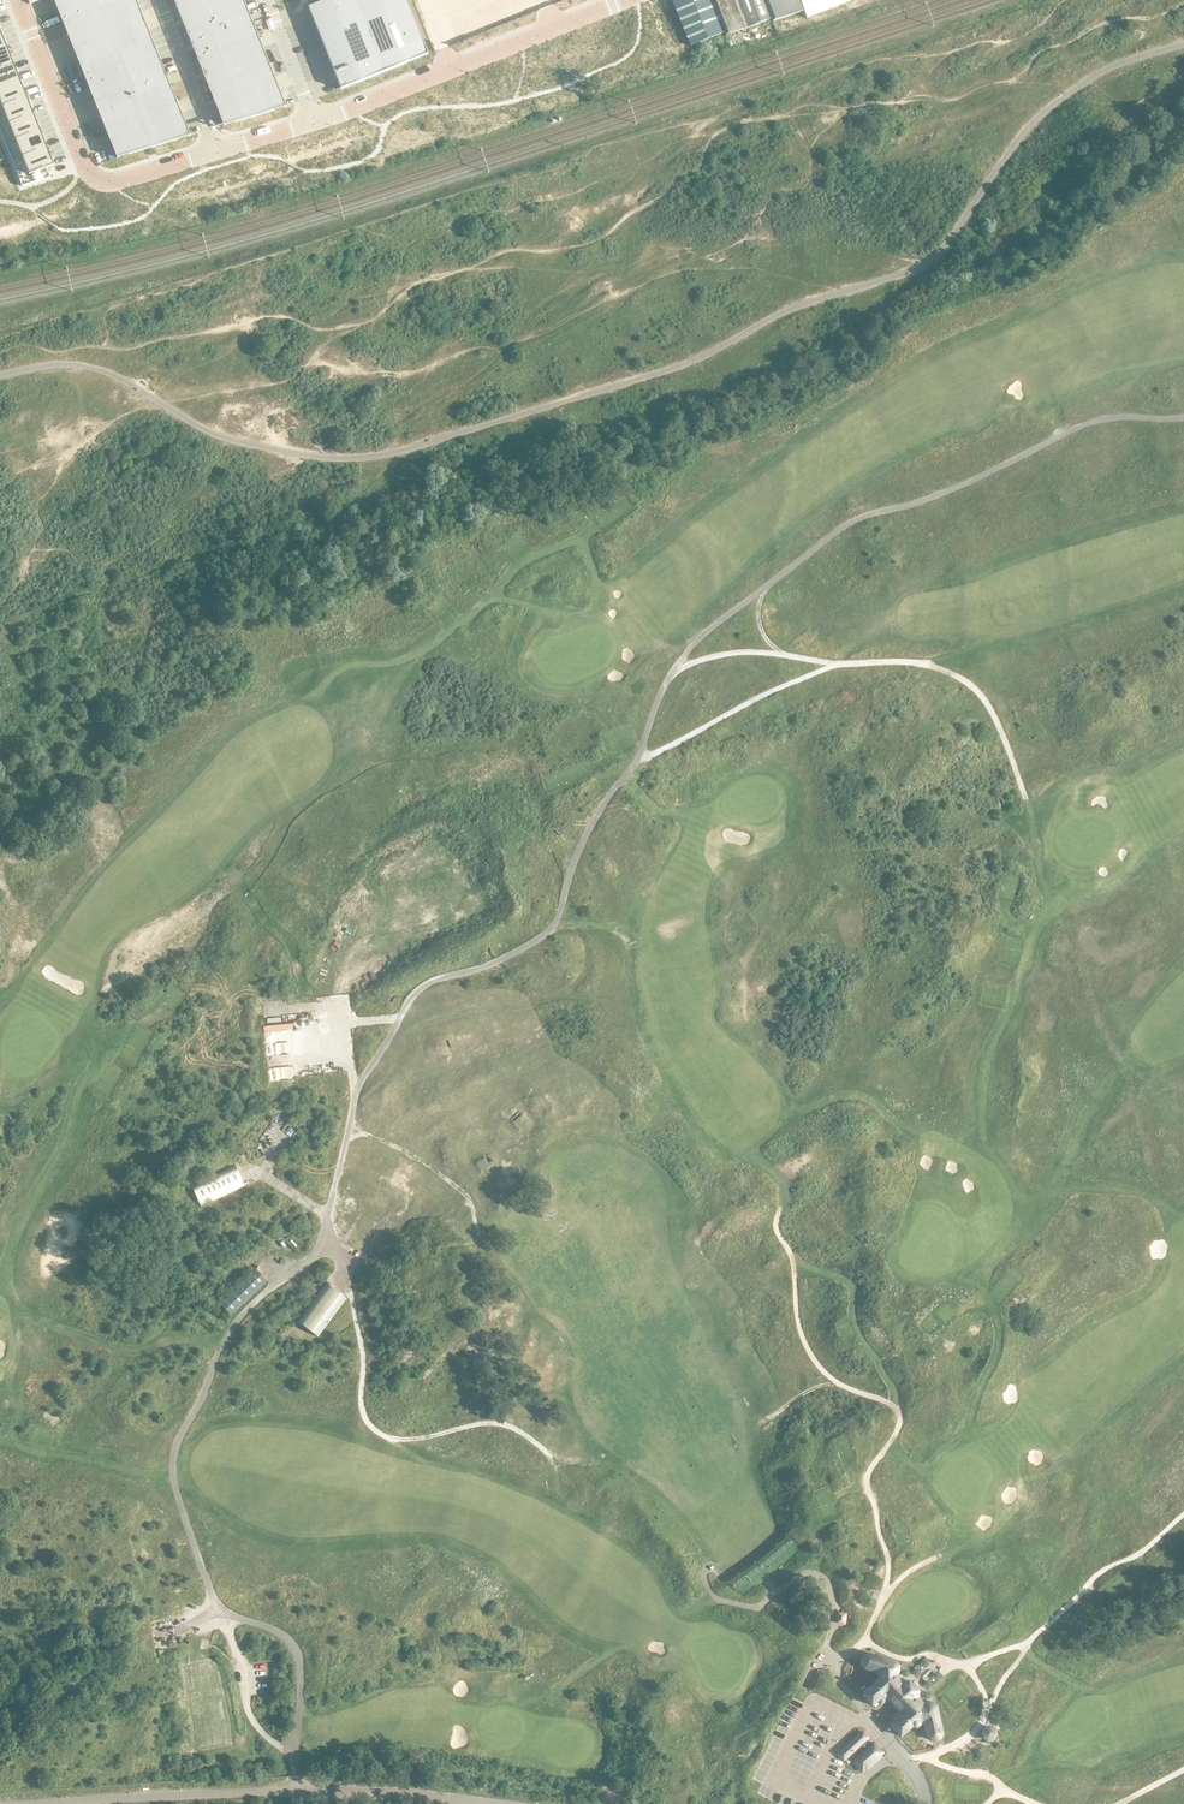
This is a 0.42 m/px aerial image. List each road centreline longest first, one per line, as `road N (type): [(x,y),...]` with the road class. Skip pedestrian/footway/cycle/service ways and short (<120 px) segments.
road 1 (unclassified): [(315,119),(619,0)]
road 2 (unclassified): [(16,0),(89,173),(115,180),(217,151)]
road 3 (unclassified): [(157,0),(217,151)]
road 4 (unclassified): [(267,0),(315,119)]

